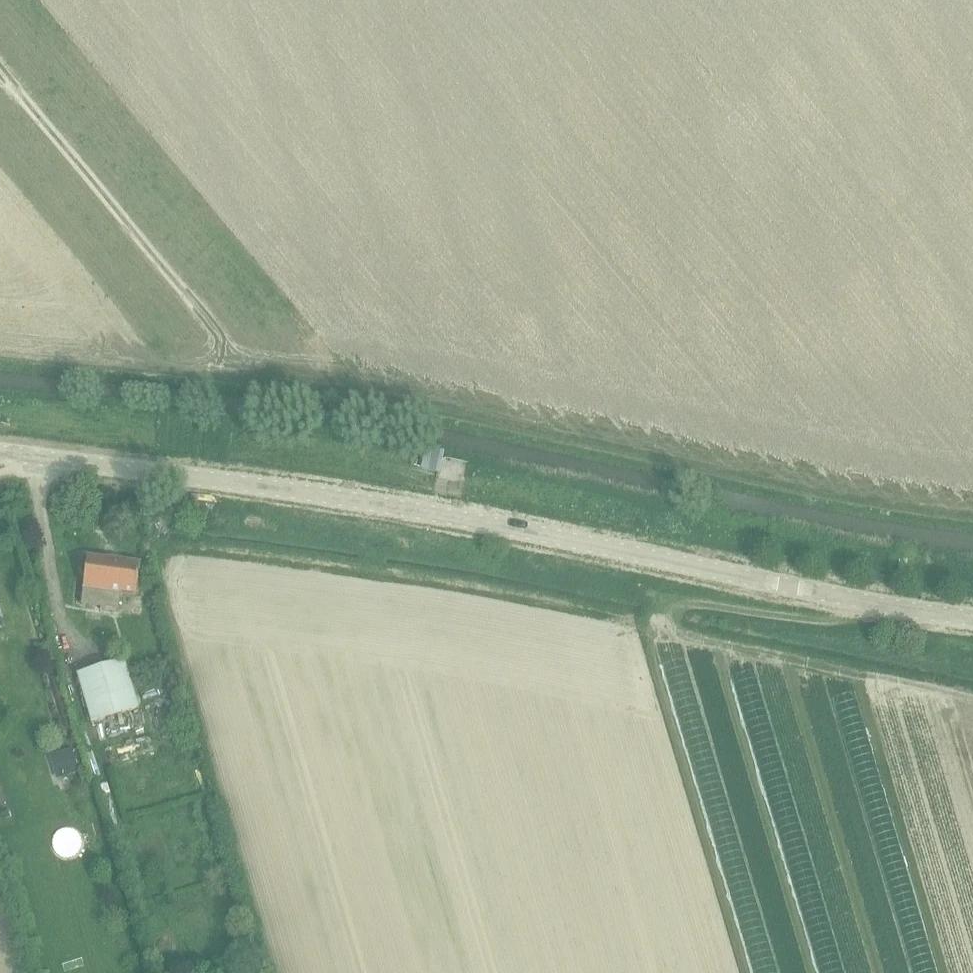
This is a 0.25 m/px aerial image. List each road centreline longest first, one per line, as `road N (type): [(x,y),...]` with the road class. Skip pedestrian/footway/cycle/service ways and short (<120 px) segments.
road 1 (unclassified): [(0,452),(464,518),(972,617)]

